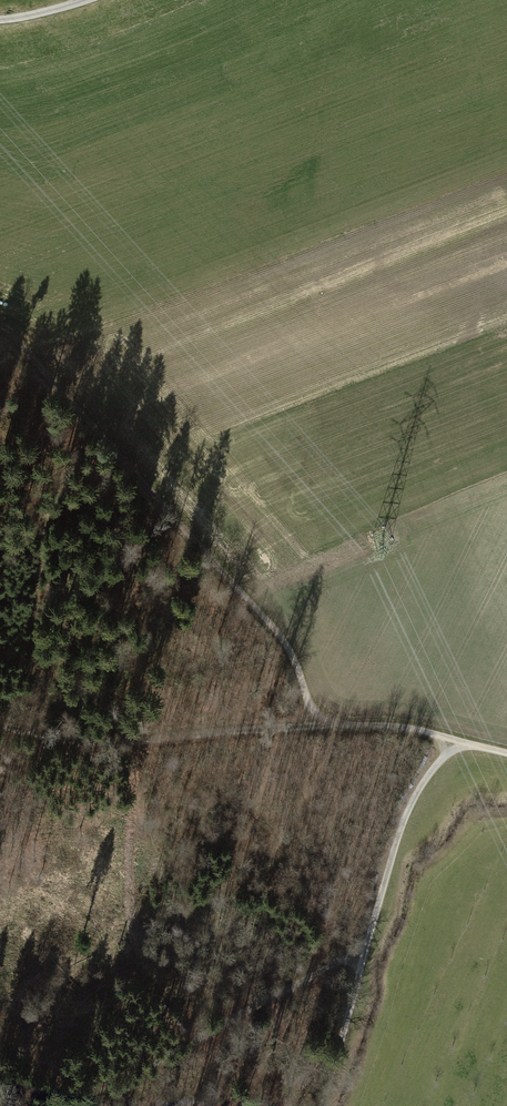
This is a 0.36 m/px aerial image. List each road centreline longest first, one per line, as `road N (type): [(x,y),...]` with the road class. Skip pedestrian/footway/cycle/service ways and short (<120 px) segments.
road 1 (track): [(310,727),(301,679),(277,634),(0,331)]
road 2 (track): [(365,941),(142,1070),(98,1086),(53,1091),(0,1067)]
road 3 (track): [(329,1105),(397,833),(421,783),(455,739)]
road 4 (track): [(310,727),(102,741),(0,720)]
road 5 (track): [(455,739),(391,727),(310,727)]

